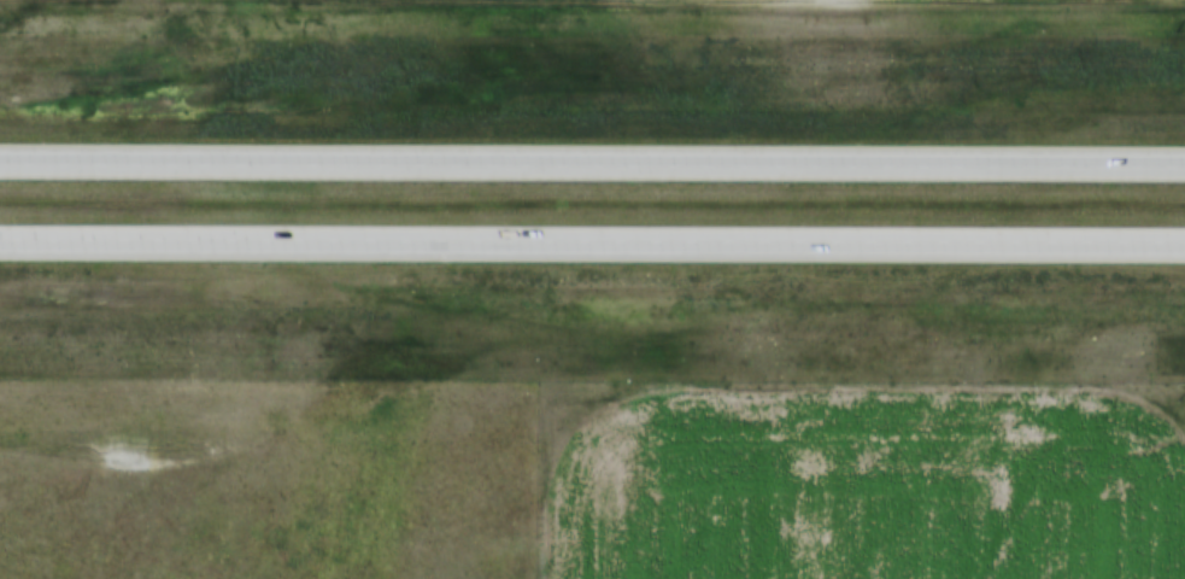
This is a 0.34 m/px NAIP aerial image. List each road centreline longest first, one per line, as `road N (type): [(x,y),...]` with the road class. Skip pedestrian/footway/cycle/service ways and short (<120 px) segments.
road 1 (motorway): [(0,240),(1184,242)]
road 2 (motorway): [(1184,160),(0,158)]

